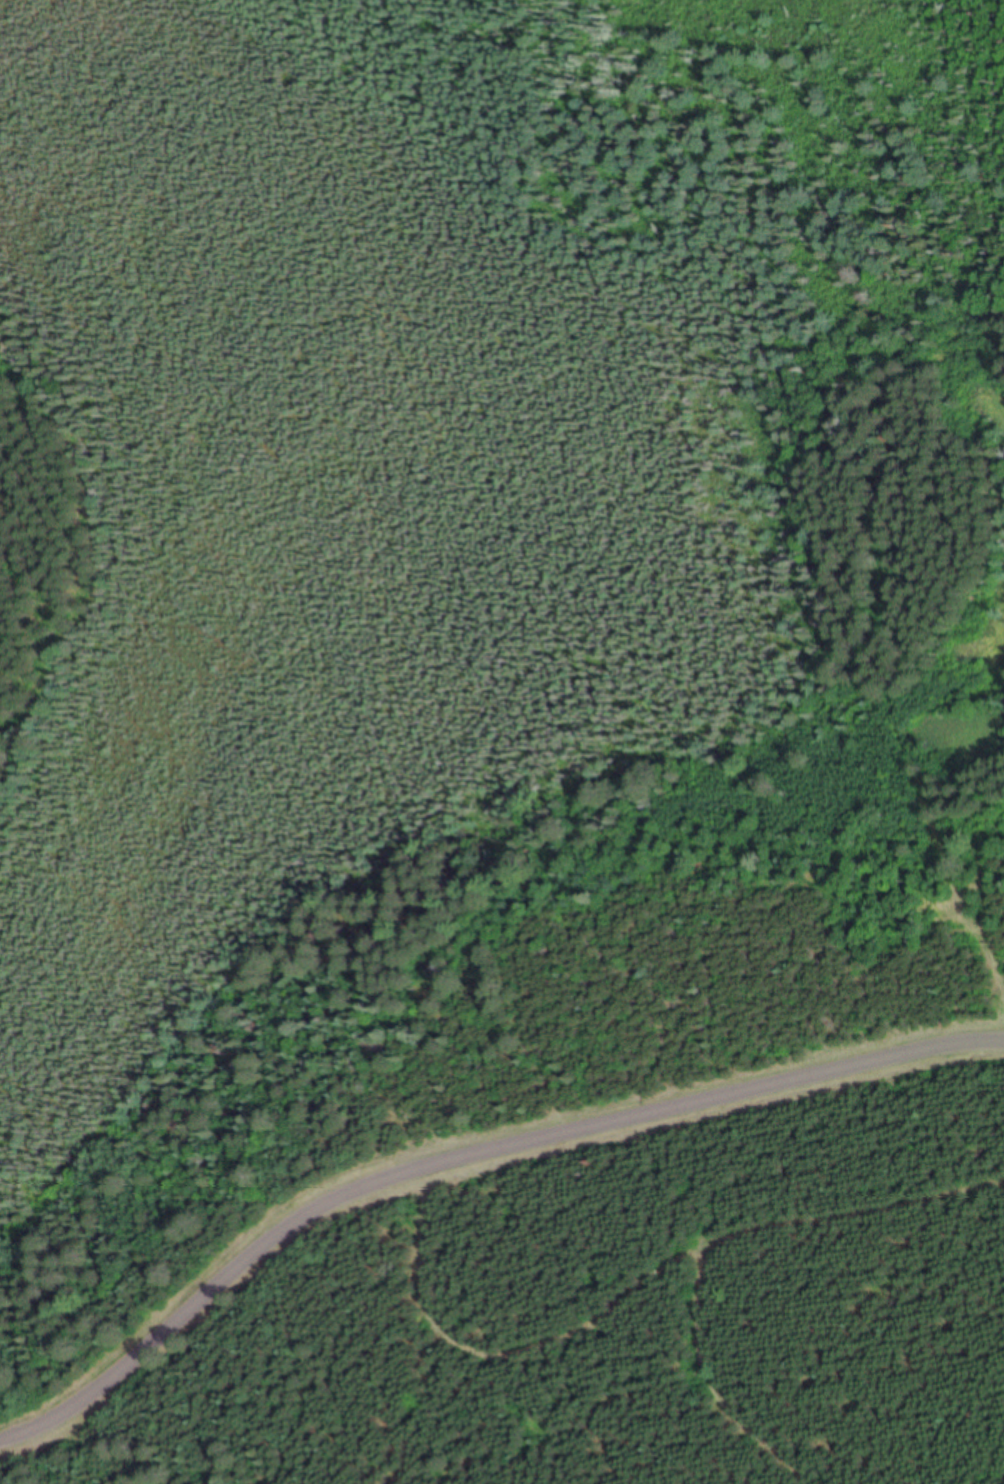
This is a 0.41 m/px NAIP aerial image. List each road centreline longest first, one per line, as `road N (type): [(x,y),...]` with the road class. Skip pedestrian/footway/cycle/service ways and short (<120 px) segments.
road 1 (residential): [(1003,1048),(889,1064),(360,1191),(267,1245),(74,1415),(0,1447)]

